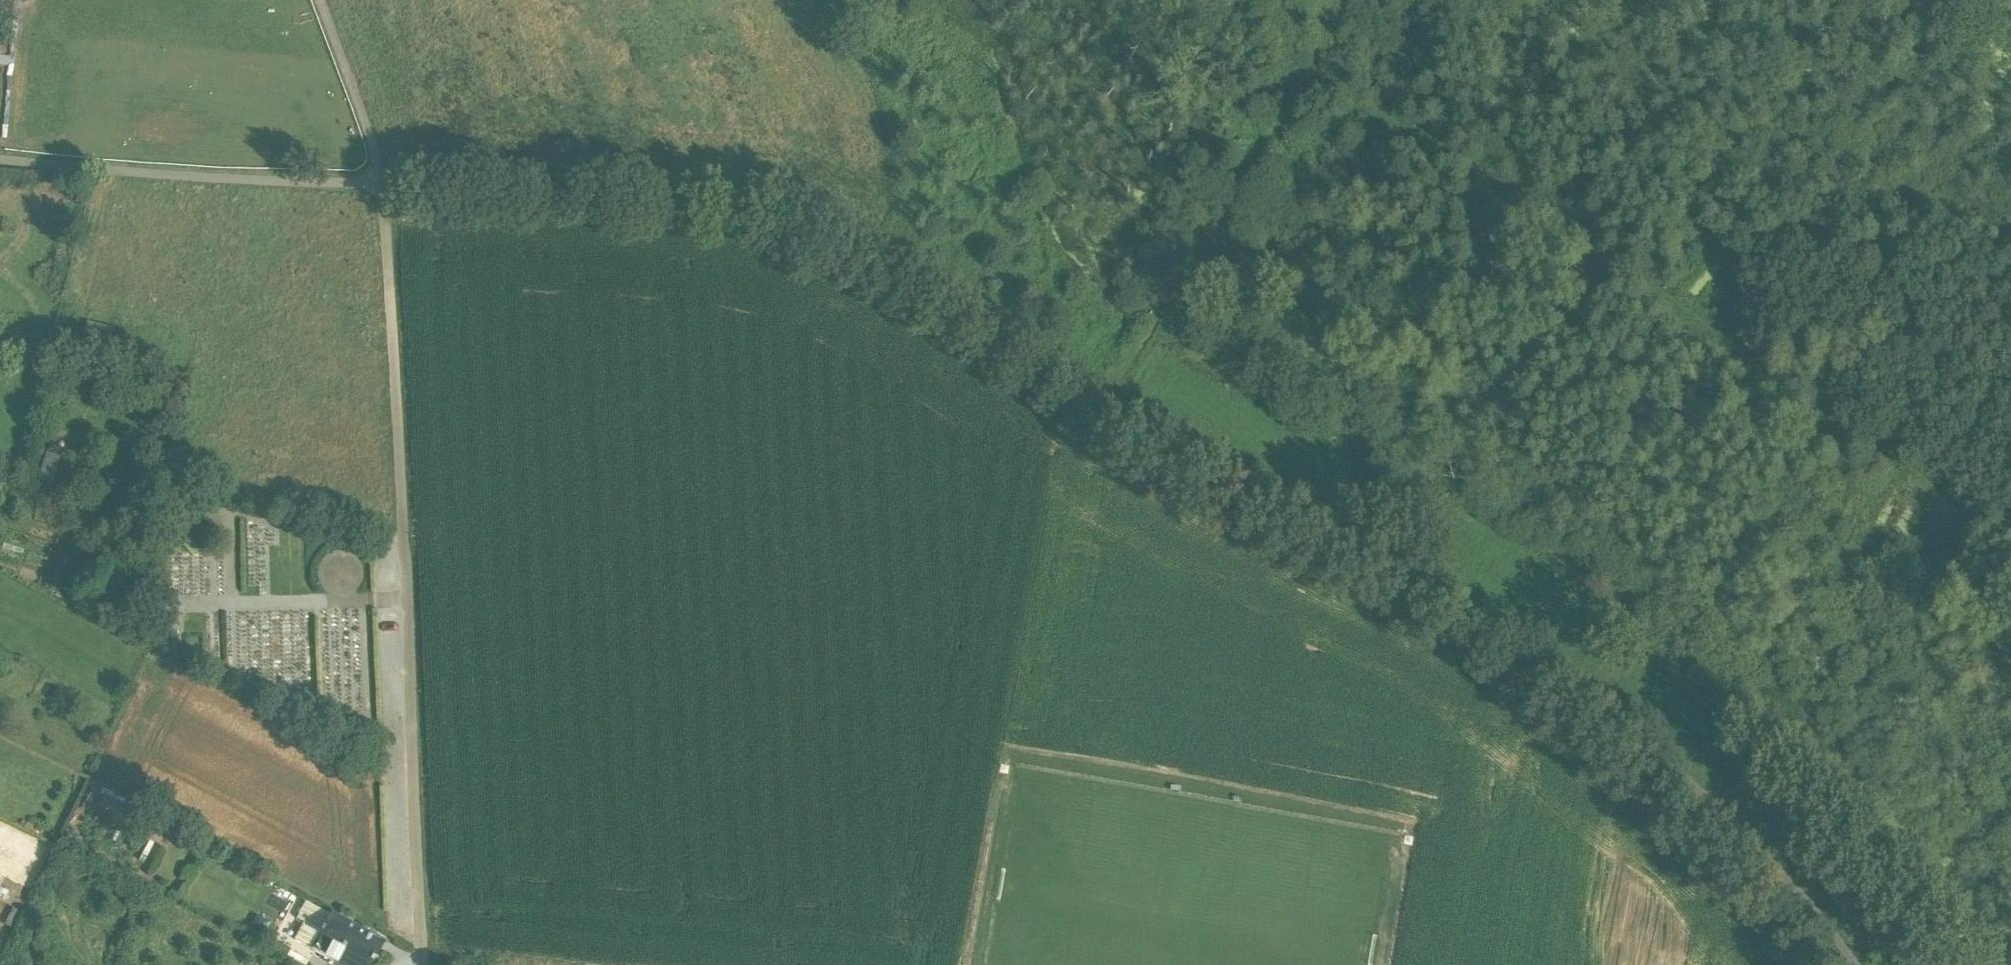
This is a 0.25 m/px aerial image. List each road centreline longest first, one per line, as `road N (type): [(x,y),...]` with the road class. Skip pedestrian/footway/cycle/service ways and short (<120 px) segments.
road 1 (unclassified): [(1110,403),(1508,638),(1656,758),(1851,964)]
road 2 (unclassified): [(1110,403),(842,240),(778,215),(699,201),(380,186)]
road 3 (residential): [(420,964),(403,538)]
road 4 (unclassified): [(380,186),(0,160)]
road 5 (unclassified): [(403,538),(380,186)]
road 6 (track): [(380,186),(315,0)]

